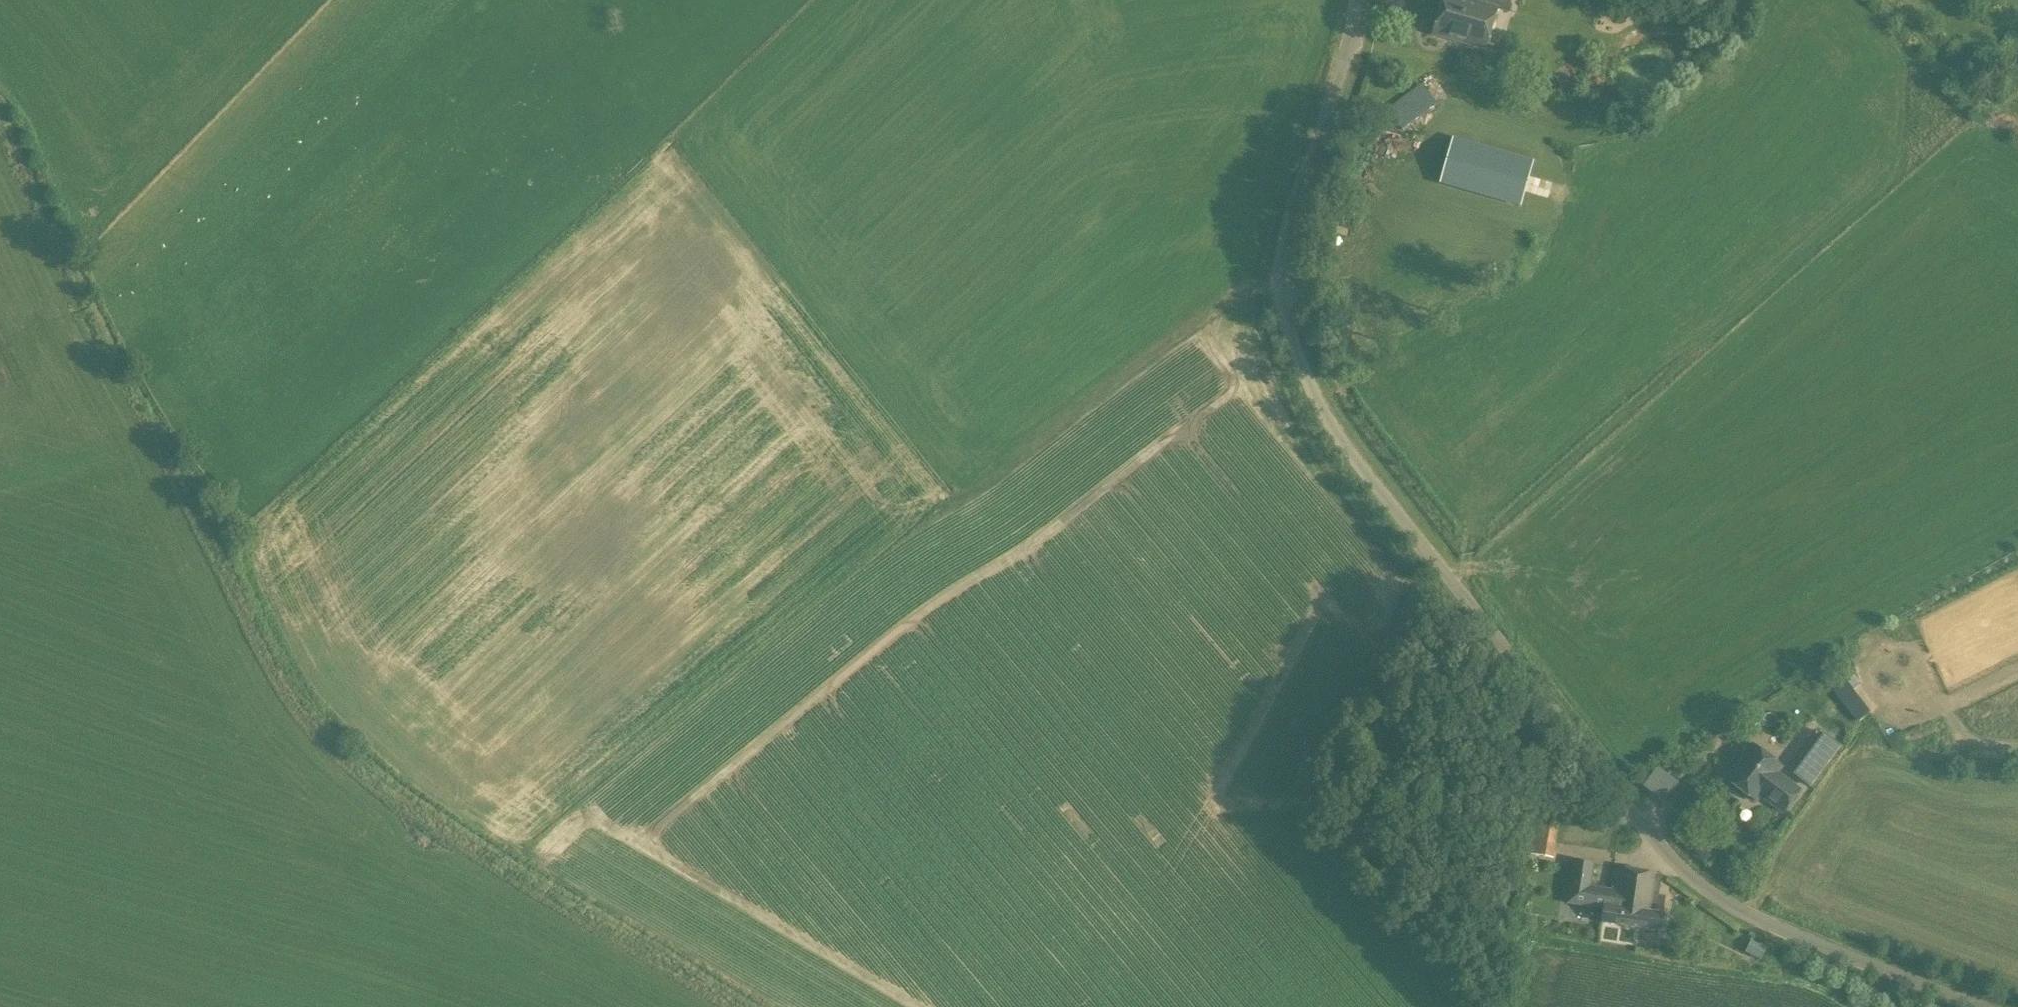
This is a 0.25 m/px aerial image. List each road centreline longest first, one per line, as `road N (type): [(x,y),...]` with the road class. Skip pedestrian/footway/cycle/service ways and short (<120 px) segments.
road 1 (unclassified): [(2017,1001),(1735,896),(1665,848),(1337,430),(1289,310),(1285,266),(1293,208),(1368,0)]

